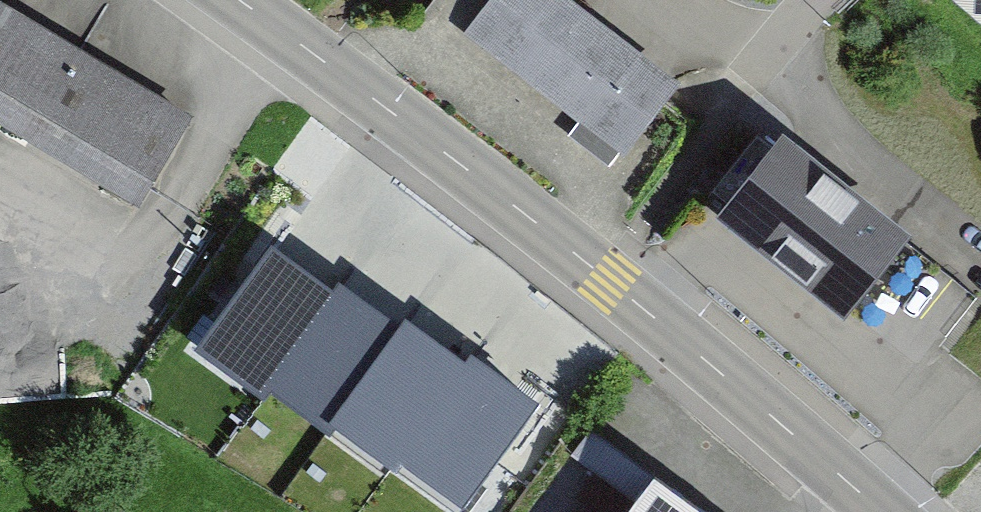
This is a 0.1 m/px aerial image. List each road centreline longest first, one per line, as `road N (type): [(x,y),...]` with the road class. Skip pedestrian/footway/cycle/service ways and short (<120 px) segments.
road 1 (tertiary): [(886,511),(644,308),(237,0)]
road 2 (track): [(88,311),(192,175),(280,30)]
road 3 (track): [(137,247),(0,172)]

